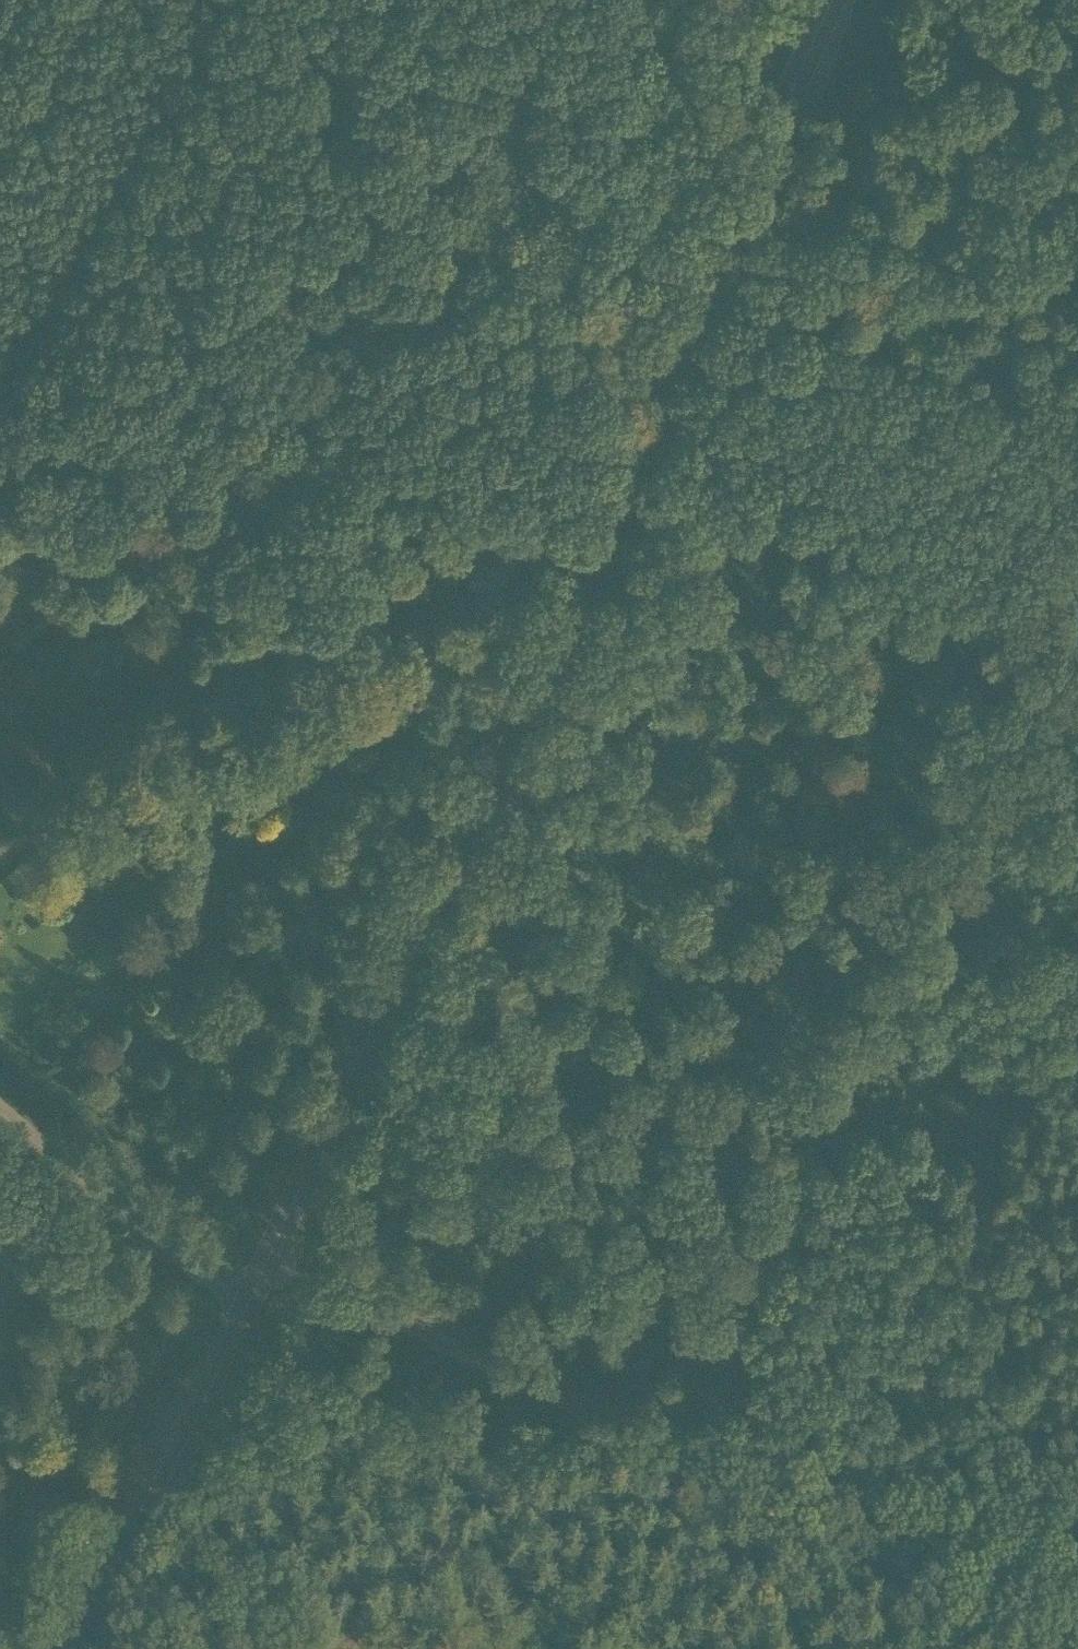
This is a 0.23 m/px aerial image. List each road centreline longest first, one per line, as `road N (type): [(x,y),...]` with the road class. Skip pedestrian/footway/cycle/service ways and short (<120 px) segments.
road 1 (secondary): [(257,1283),(834,0)]
road 2 (unclassified): [(1077,1636),(316,1286),(257,1283)]
road 3 (secondary): [(93,1648),(257,1283)]
road 4 (residential): [(197,1278),(0,1106)]

